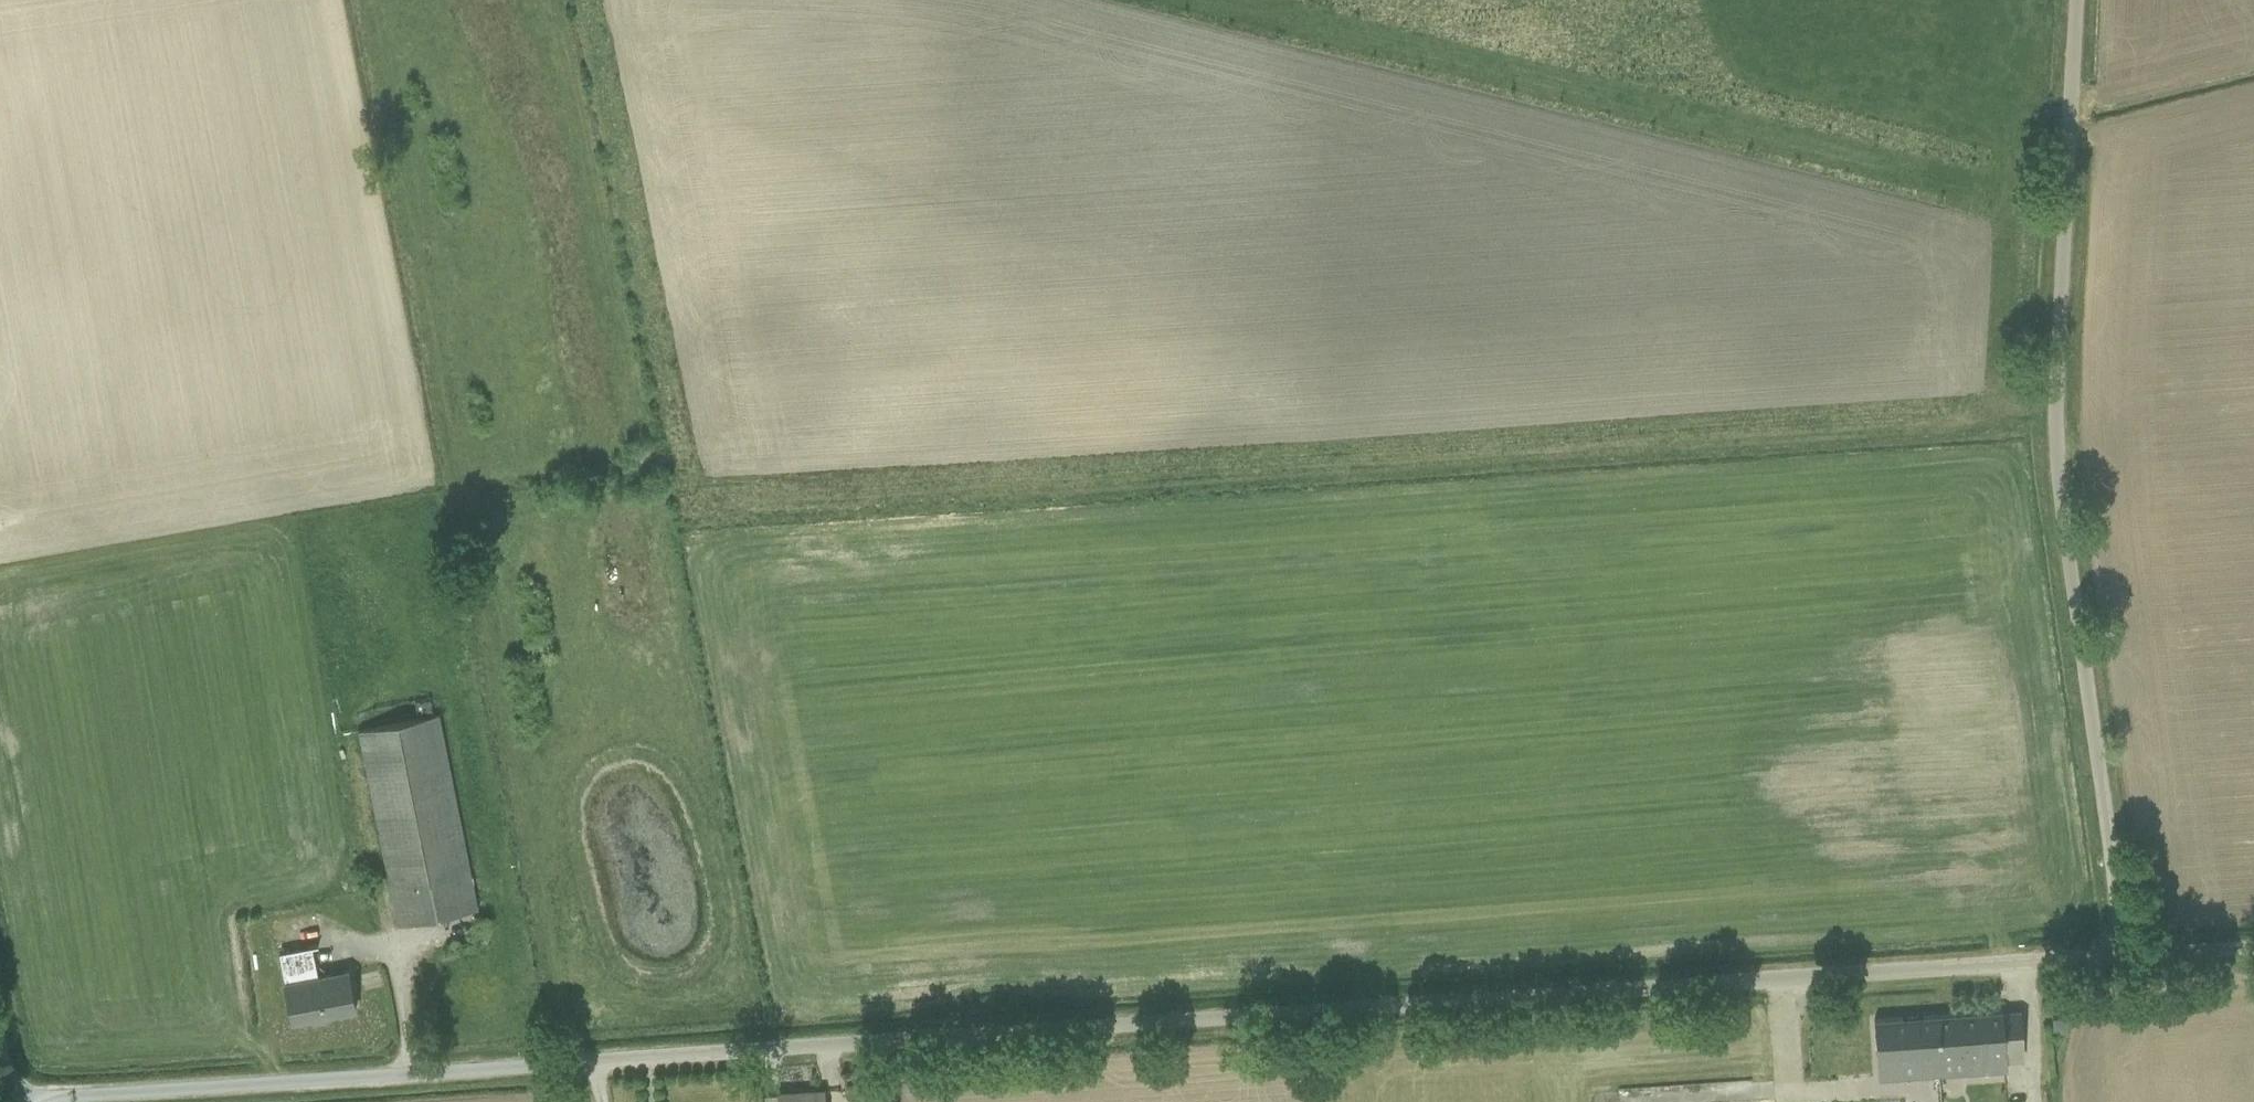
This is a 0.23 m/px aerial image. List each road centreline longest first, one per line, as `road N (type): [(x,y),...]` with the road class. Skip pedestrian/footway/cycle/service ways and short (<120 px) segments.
road 1 (unclassified): [(20,1100),(2120,955)]
road 2 (unclassified): [(2120,955),(2056,460),(2075,0)]
road 3 (track): [(2024,963),(2038,1101)]
road 4 (unclassified): [(2120,955),(2253,947)]

